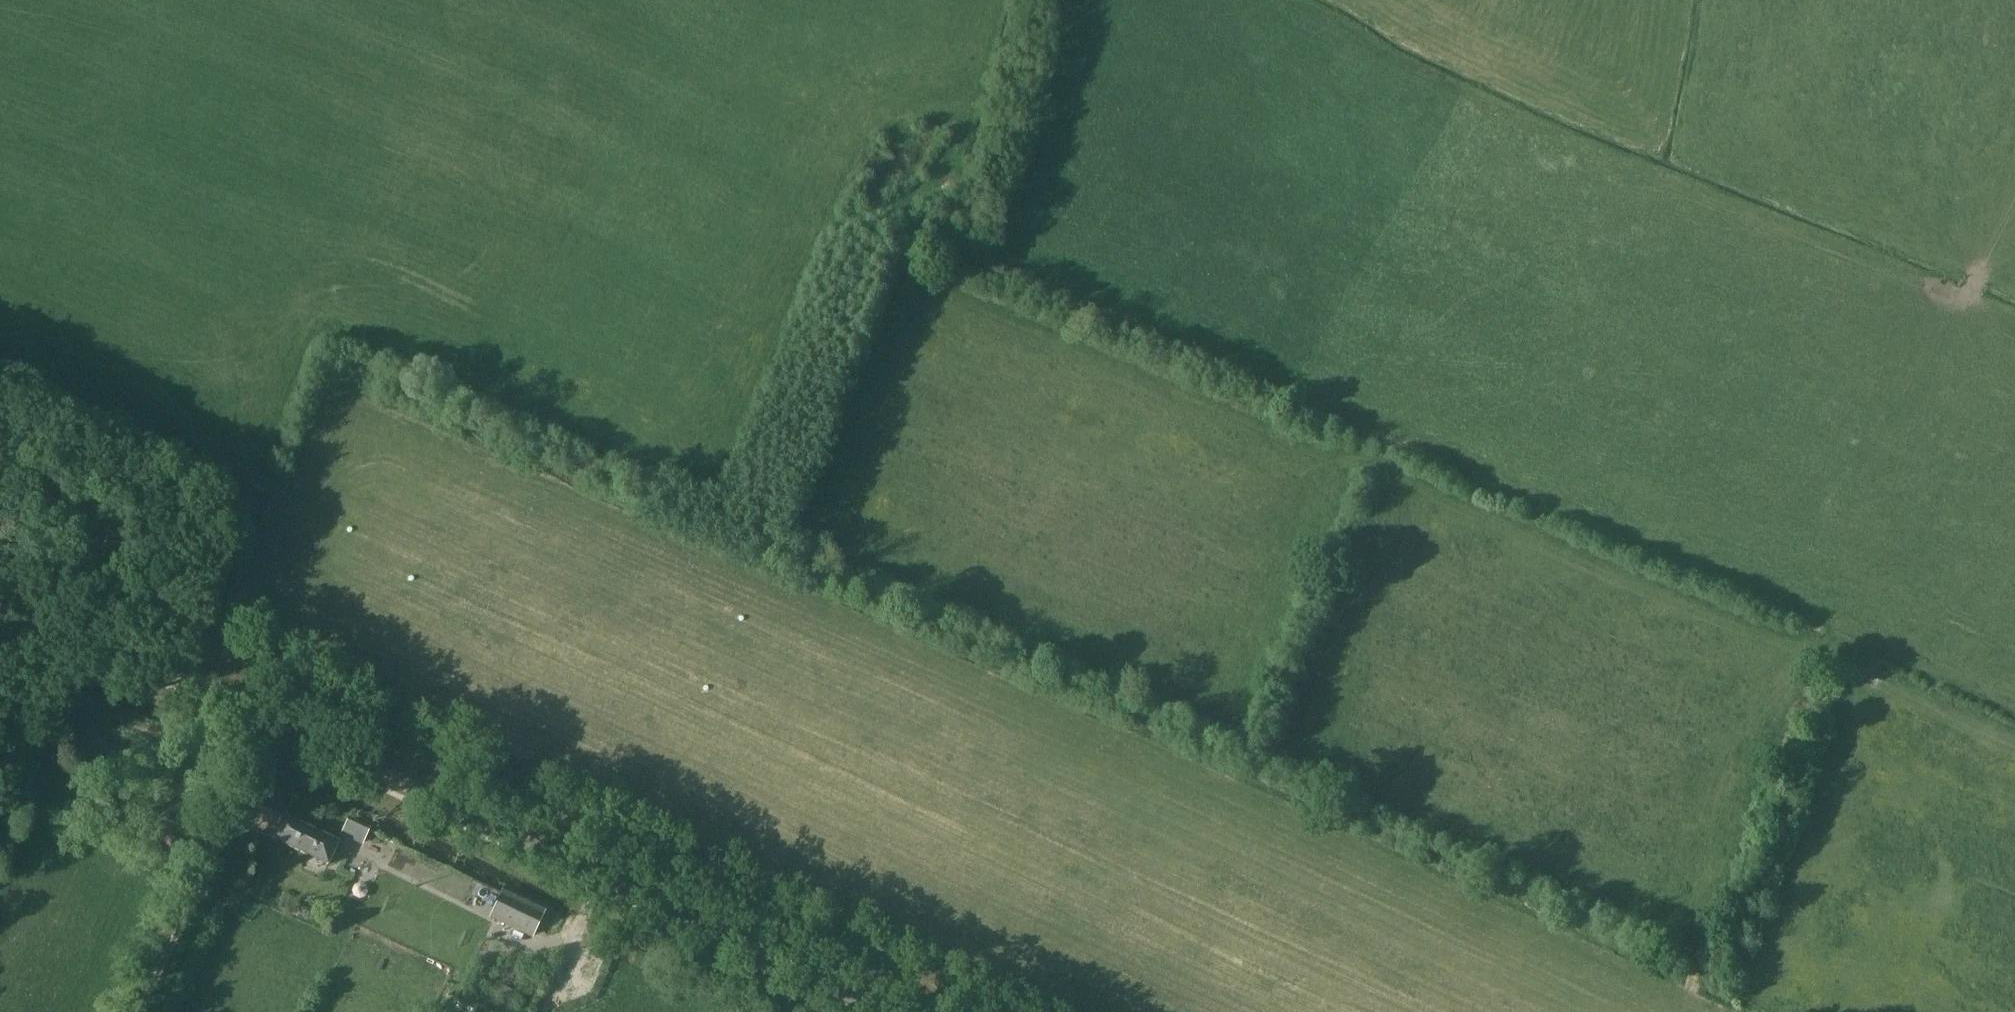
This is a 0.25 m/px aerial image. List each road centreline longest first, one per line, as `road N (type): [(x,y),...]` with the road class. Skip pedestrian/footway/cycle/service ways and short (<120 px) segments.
road 1 (unclassified): [(880,1011),(0,595)]
road 2 (track): [(141,1011),(243,780)]

